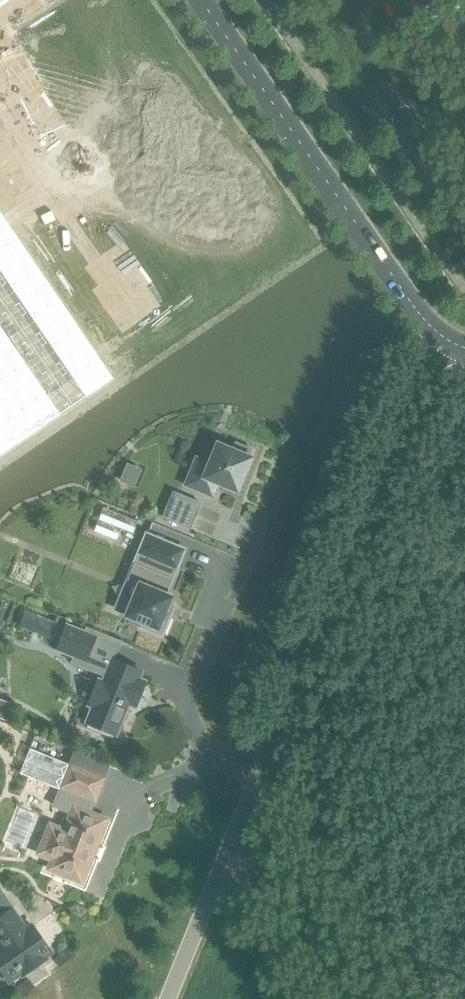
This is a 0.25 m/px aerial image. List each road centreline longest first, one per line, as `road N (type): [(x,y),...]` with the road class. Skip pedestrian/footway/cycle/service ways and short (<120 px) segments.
road 1 (unclassified): [(234,841),(416,381),(442,336)]
road 2 (tertiary): [(442,336),(412,307),(201,0)]
road 3 (unclassified): [(335,998),(234,841)]
road 4 (unclassified): [(168,998),(234,841)]

